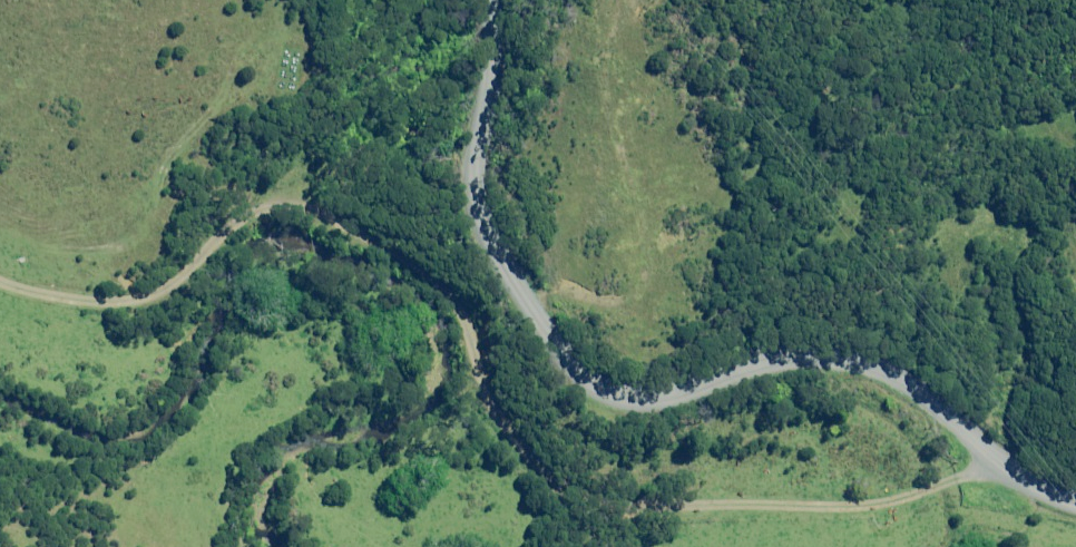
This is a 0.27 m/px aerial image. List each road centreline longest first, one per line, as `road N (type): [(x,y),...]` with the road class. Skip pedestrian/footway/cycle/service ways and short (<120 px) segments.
road 1 (residential): [(0,281),(109,300),(144,297),(173,279),(213,234),(289,220),(383,243),(412,260),(515,440),(543,464),(594,484),(661,497),(860,504),(939,484),(991,449)]
road 2 (unclassified): [(490,0),(492,95),(481,154),(488,237),(591,390),(643,402),(742,363),(847,356),(931,395),(991,449)]

